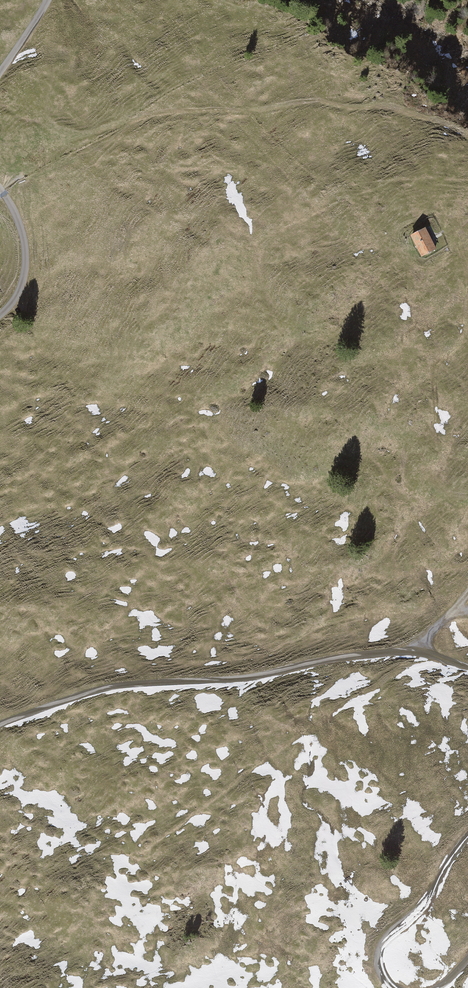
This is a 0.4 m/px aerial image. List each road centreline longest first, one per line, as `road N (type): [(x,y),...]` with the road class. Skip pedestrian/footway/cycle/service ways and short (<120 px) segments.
road 1 (track): [(0,726),(117,686),(230,681),(366,654),(416,653),(467,667)]
road 2 (track): [(467,837),(423,907),(385,941),(378,963),(393,987)]
road 3 (track): [(0,188),(17,217),(26,261),(20,293),(0,316)]

